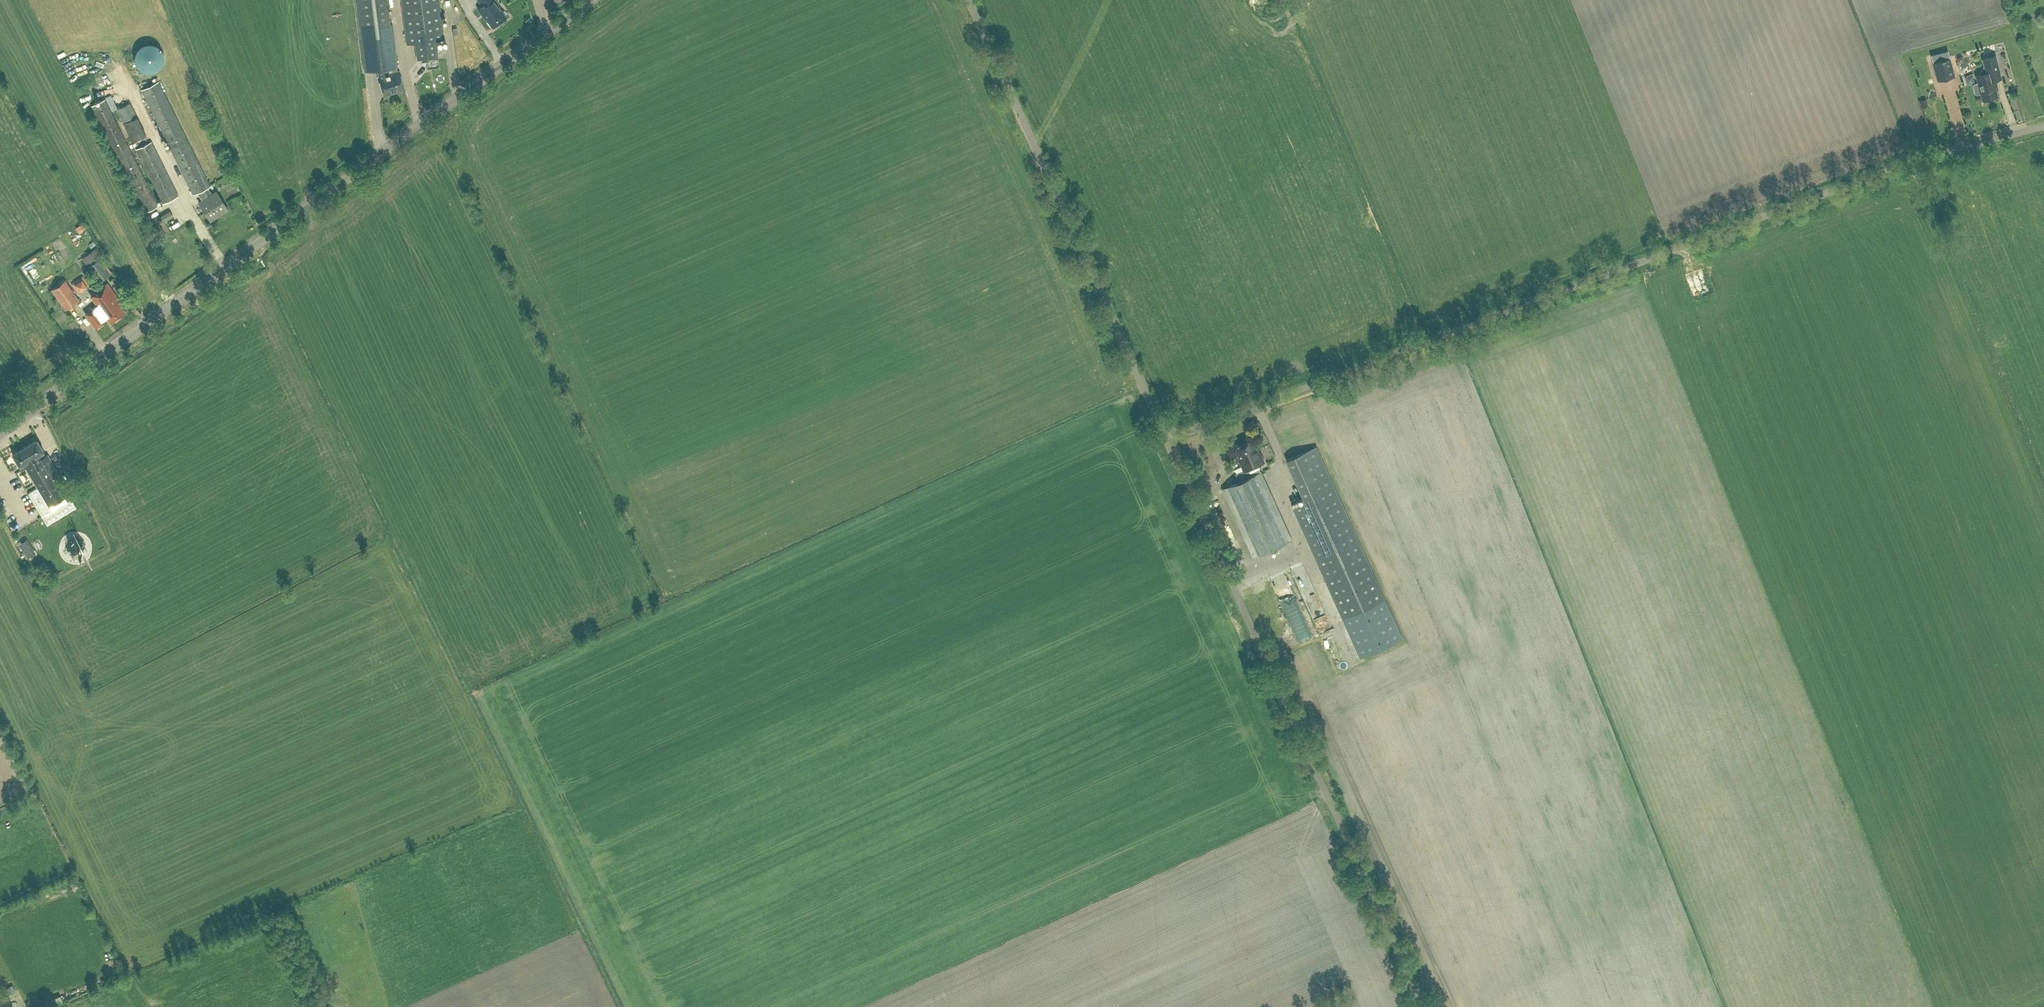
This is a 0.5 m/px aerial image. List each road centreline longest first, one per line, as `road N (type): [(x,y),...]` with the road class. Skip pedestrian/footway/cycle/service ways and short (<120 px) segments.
road 1 (unclassified): [(1166,438),(1908,161),(2043,125)]
road 2 (tertiary): [(0,429),(590,0)]
road 3 (unclassified): [(1423,1006),(1166,438)]
road 4 (unclassified): [(1166,438),(969,0)]

